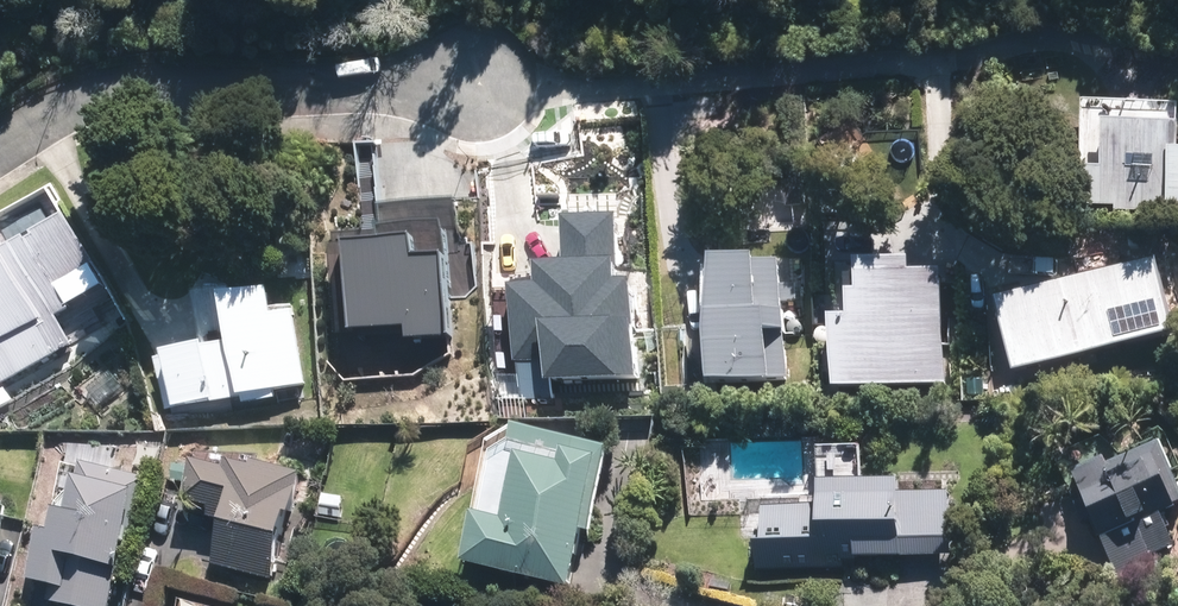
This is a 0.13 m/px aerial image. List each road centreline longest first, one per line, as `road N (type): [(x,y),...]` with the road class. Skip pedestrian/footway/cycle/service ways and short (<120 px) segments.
road 1 (residential): [(491,88),(134,87),(72,106),(0,148)]

